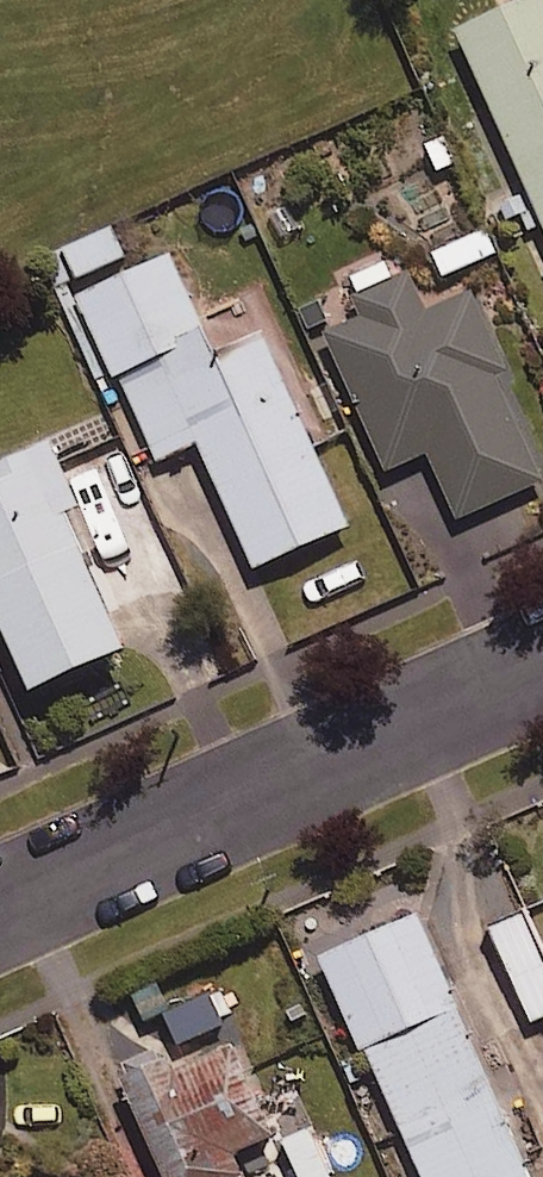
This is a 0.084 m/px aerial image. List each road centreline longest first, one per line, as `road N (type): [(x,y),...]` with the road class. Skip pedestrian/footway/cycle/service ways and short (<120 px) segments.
road 1 (residential): [(0,908),(542,664)]

